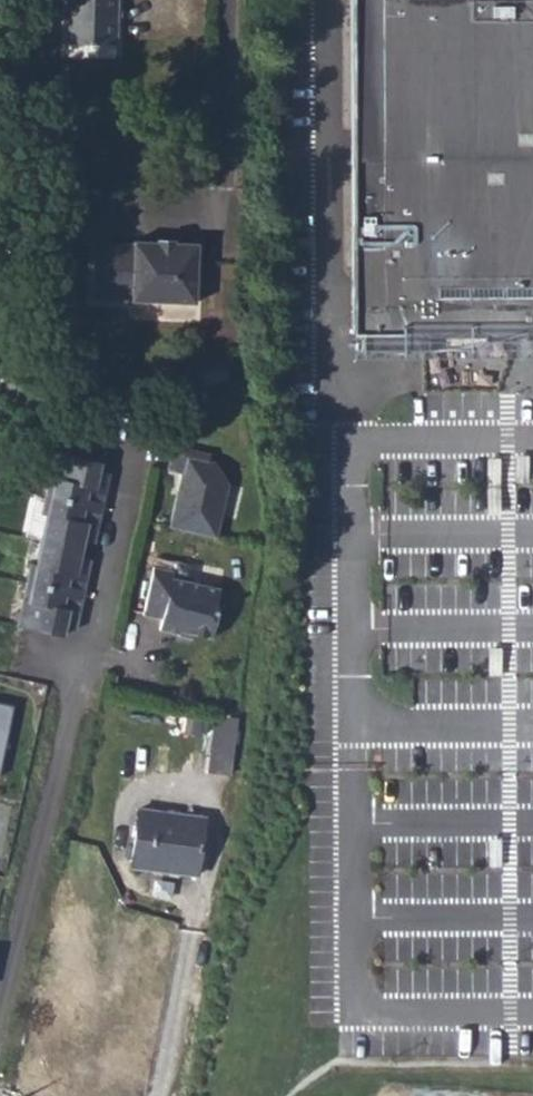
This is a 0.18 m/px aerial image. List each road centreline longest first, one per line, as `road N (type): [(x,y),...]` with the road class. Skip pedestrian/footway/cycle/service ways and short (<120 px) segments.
road 1 (residential): [(155,1095),(189,935)]

